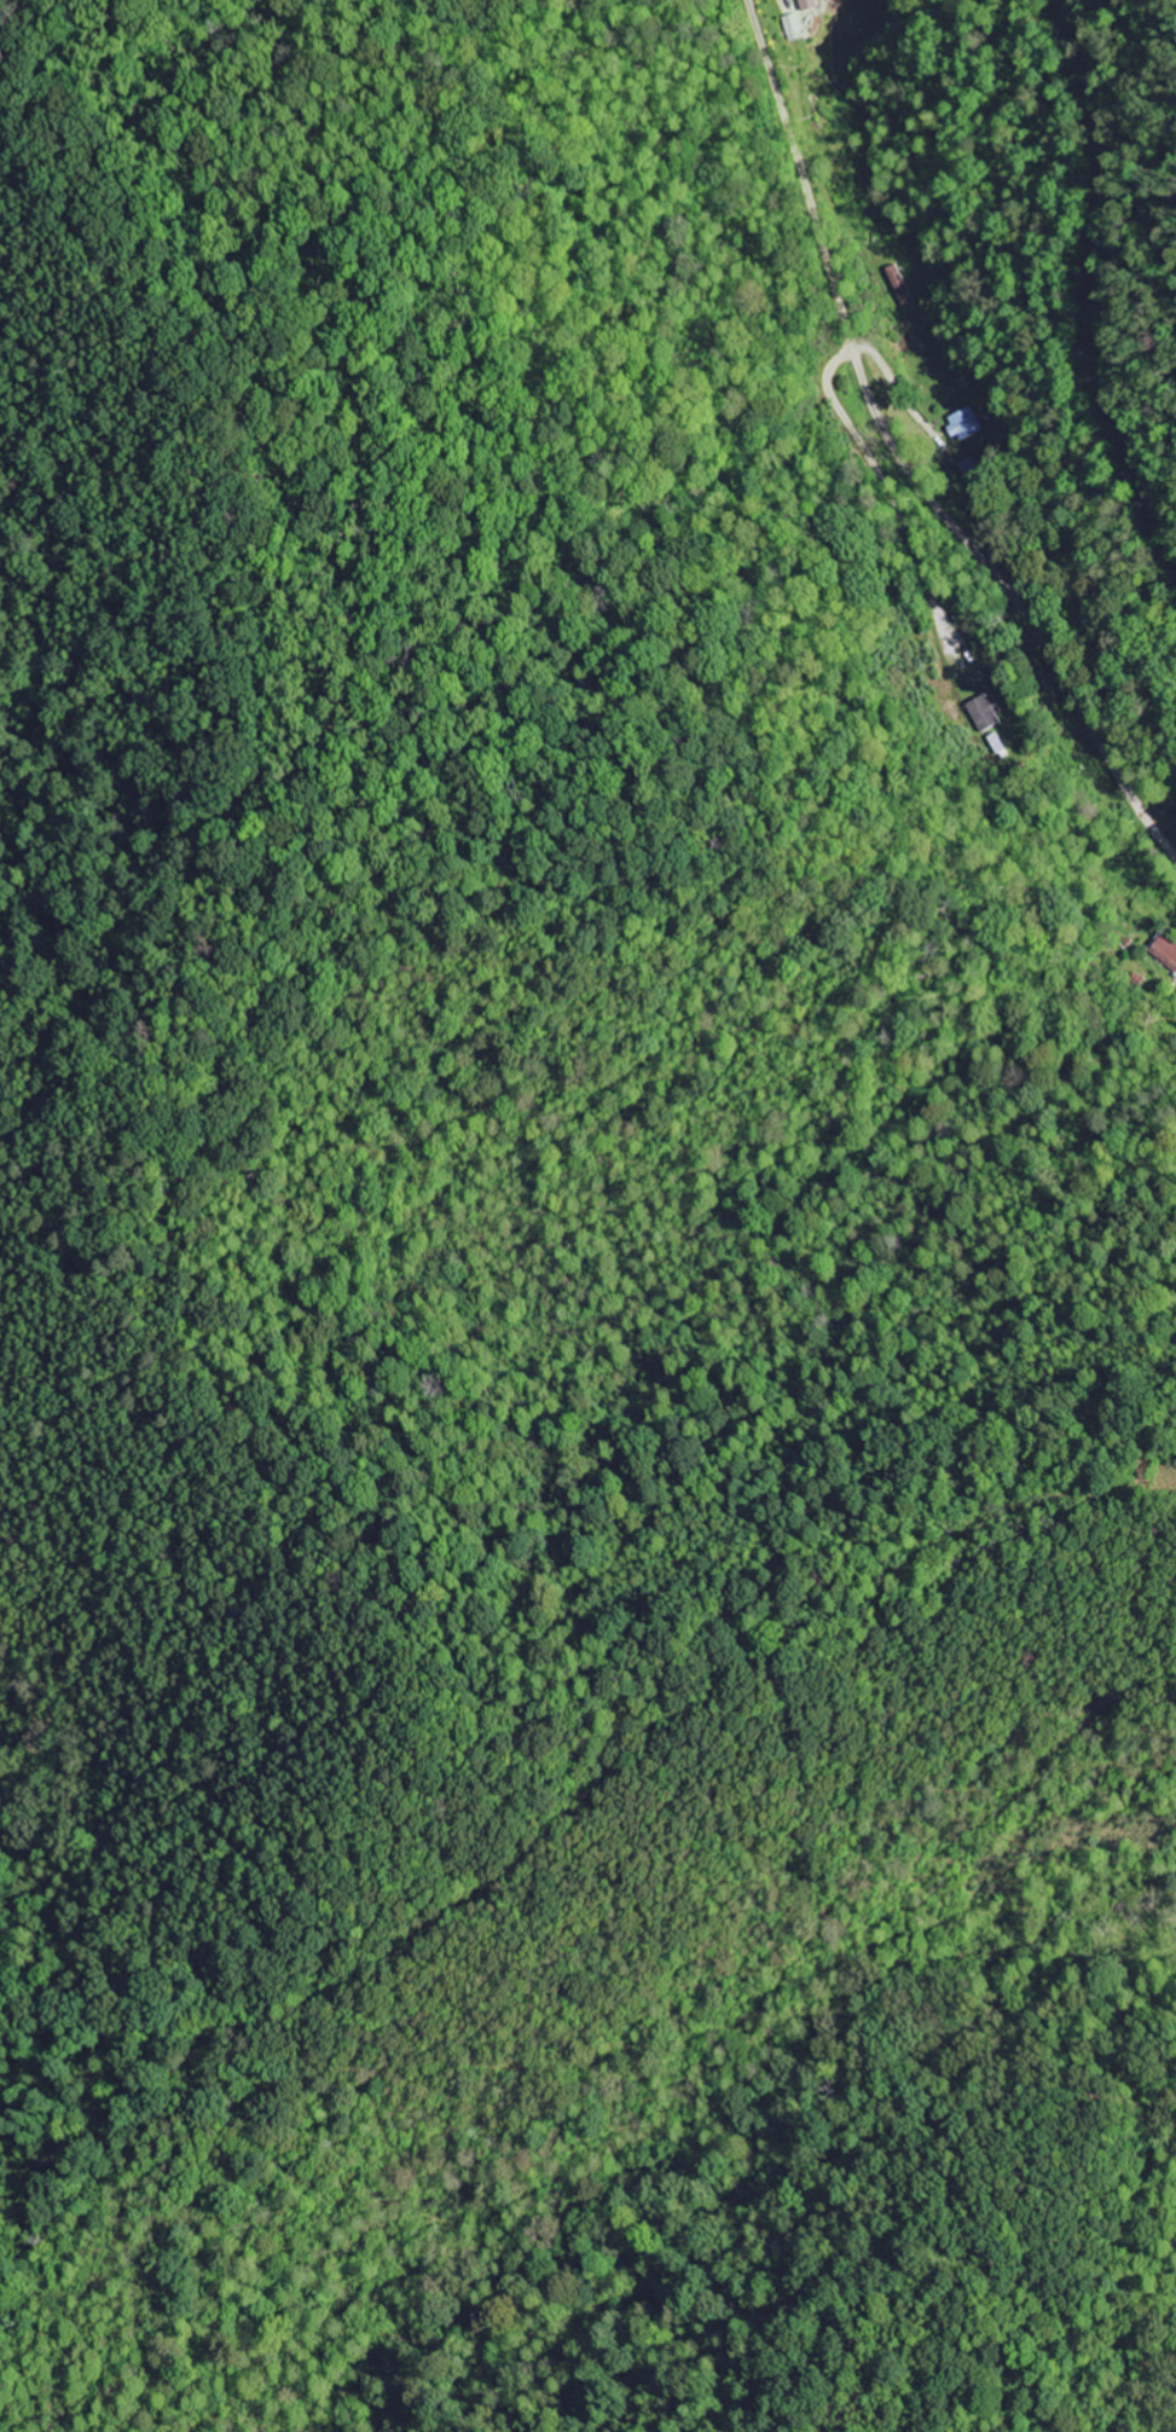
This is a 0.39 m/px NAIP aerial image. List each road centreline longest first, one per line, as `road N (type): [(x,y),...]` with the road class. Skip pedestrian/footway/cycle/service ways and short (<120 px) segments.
road 1 (residential): [(747,0),(850,351),(885,440),(1021,613),(1175,860)]

